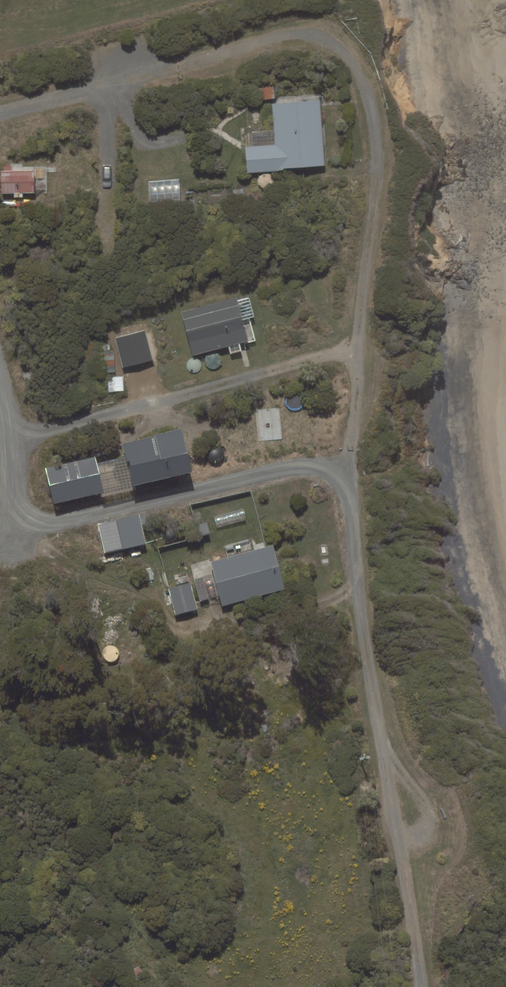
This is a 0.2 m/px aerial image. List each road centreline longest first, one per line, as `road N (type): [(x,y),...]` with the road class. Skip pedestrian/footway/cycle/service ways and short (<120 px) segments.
road 1 (residential): [(420,986),(342,491),(326,474),(291,468),(42,522),(16,500),(0,382)]
road 2 (track): [(338,485),(354,418),(375,203),(368,90),(348,56),(304,35),(176,66)]
road 3 (residential): [(0,113),(176,66)]

